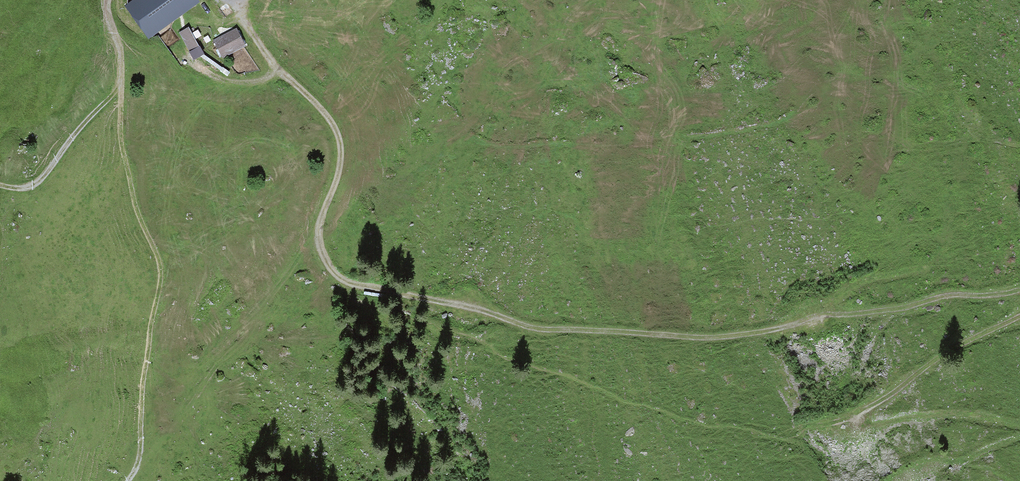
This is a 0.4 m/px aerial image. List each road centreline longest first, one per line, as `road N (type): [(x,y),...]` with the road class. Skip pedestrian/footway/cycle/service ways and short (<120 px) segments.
road 1 (track): [(237,0),(267,56),(336,132),(340,170),(318,241),(332,271),(356,284),(531,325),(710,335),(949,293),(1019,291)]
road 2 (track): [(122,88),(126,154),(165,282),(132,480)]
road 3 (track): [(1019,314),(931,361),(867,423),(958,416),(1019,428)]
road 4 (track): [(122,88),(41,183),(0,186)]

